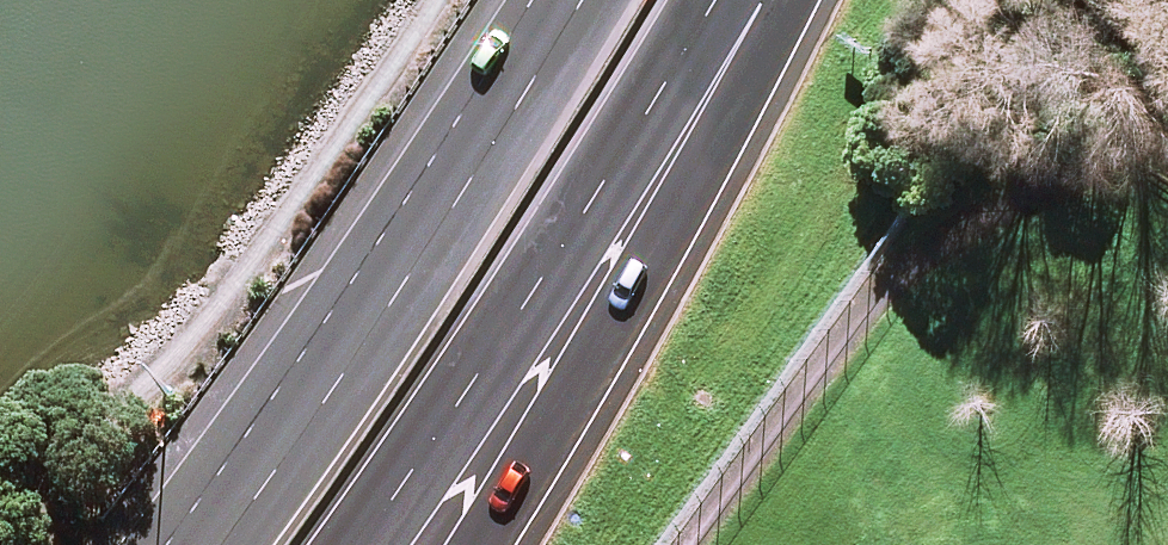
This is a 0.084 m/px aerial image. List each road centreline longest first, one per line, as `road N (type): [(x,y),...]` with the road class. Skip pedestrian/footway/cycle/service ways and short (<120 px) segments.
road 1 (trunk): [(202,544),(433,238),(581,0)]
road 2 (trunk): [(716,0),(530,296),(359,544)]
road 3 (trunk): [(786,0),(721,131),(478,544)]

